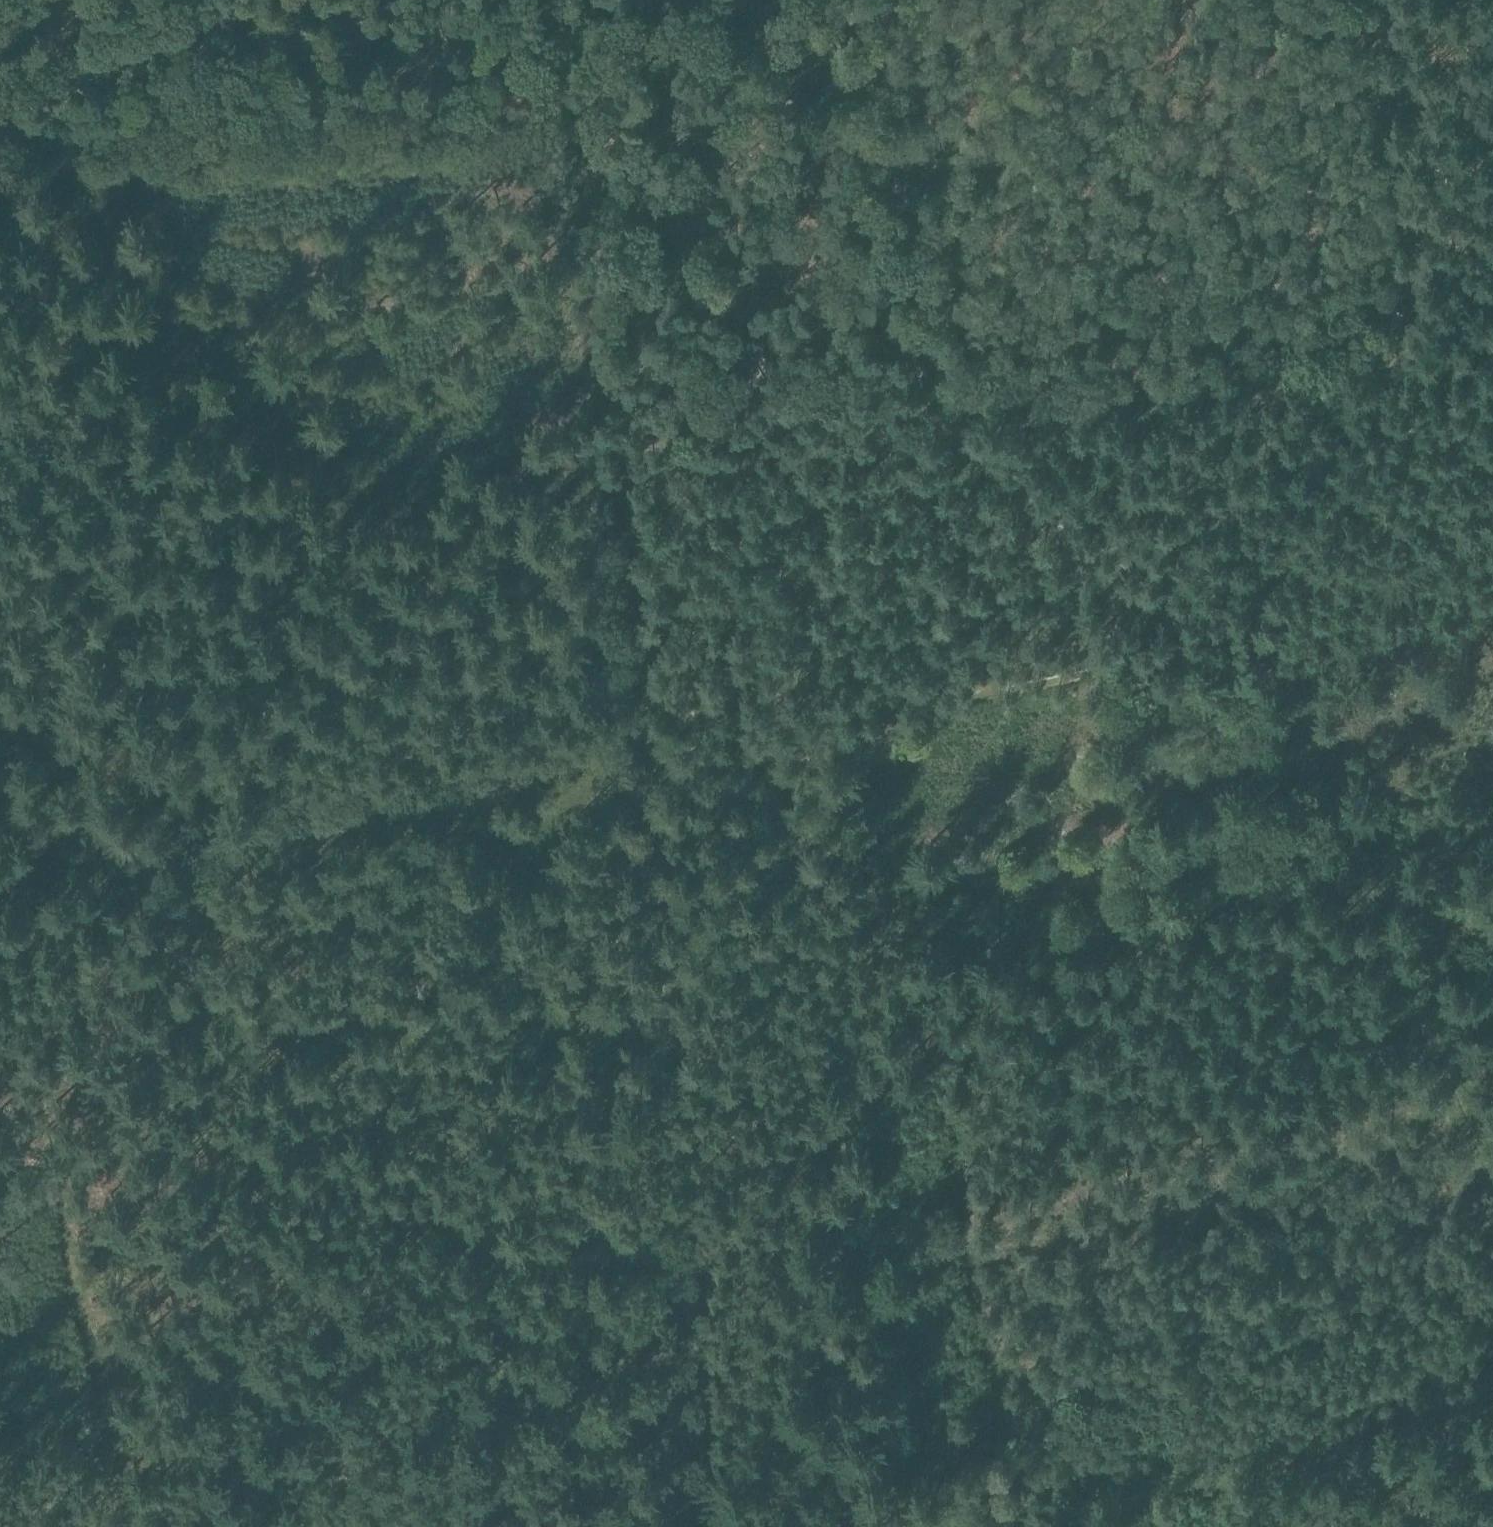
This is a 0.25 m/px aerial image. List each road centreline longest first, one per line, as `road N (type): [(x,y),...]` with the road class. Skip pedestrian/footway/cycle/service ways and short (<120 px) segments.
road 1 (track): [(628,763),(1173,617)]

